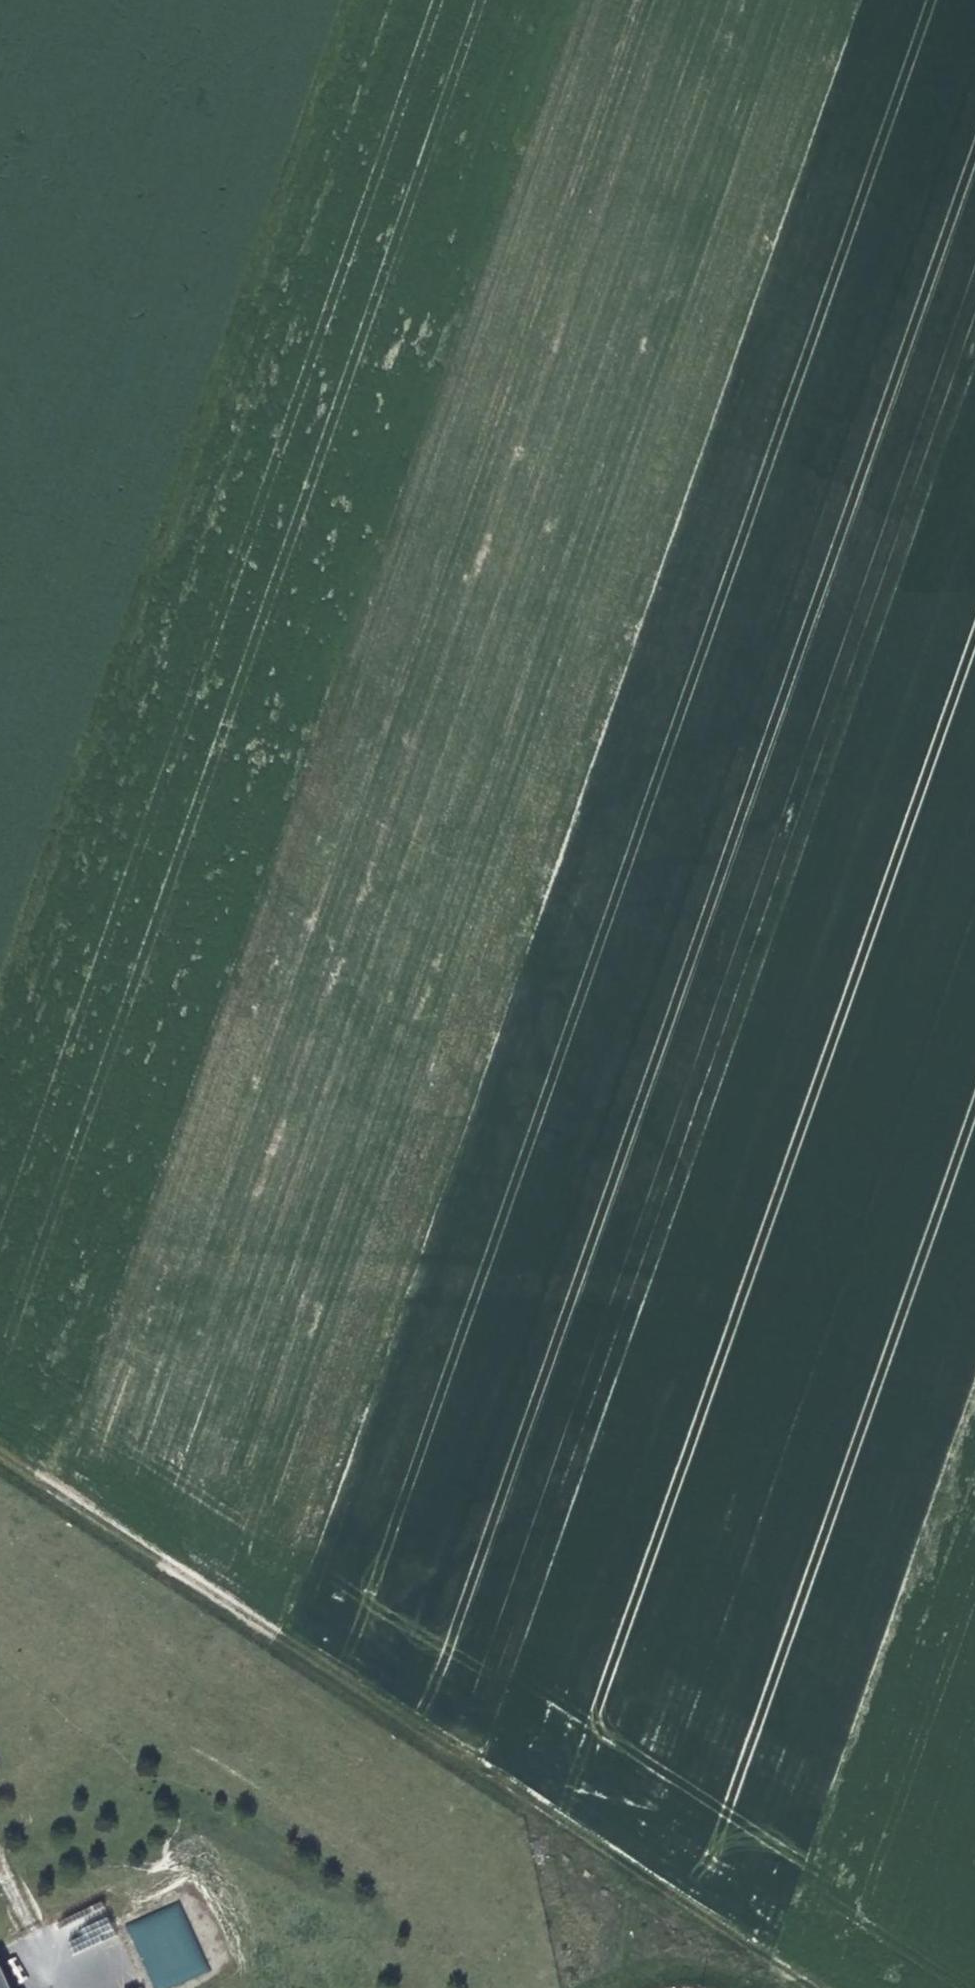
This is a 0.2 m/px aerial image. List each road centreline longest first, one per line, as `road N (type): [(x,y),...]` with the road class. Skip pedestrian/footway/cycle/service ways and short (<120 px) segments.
road 1 (track): [(0,1457),(815,1987)]

